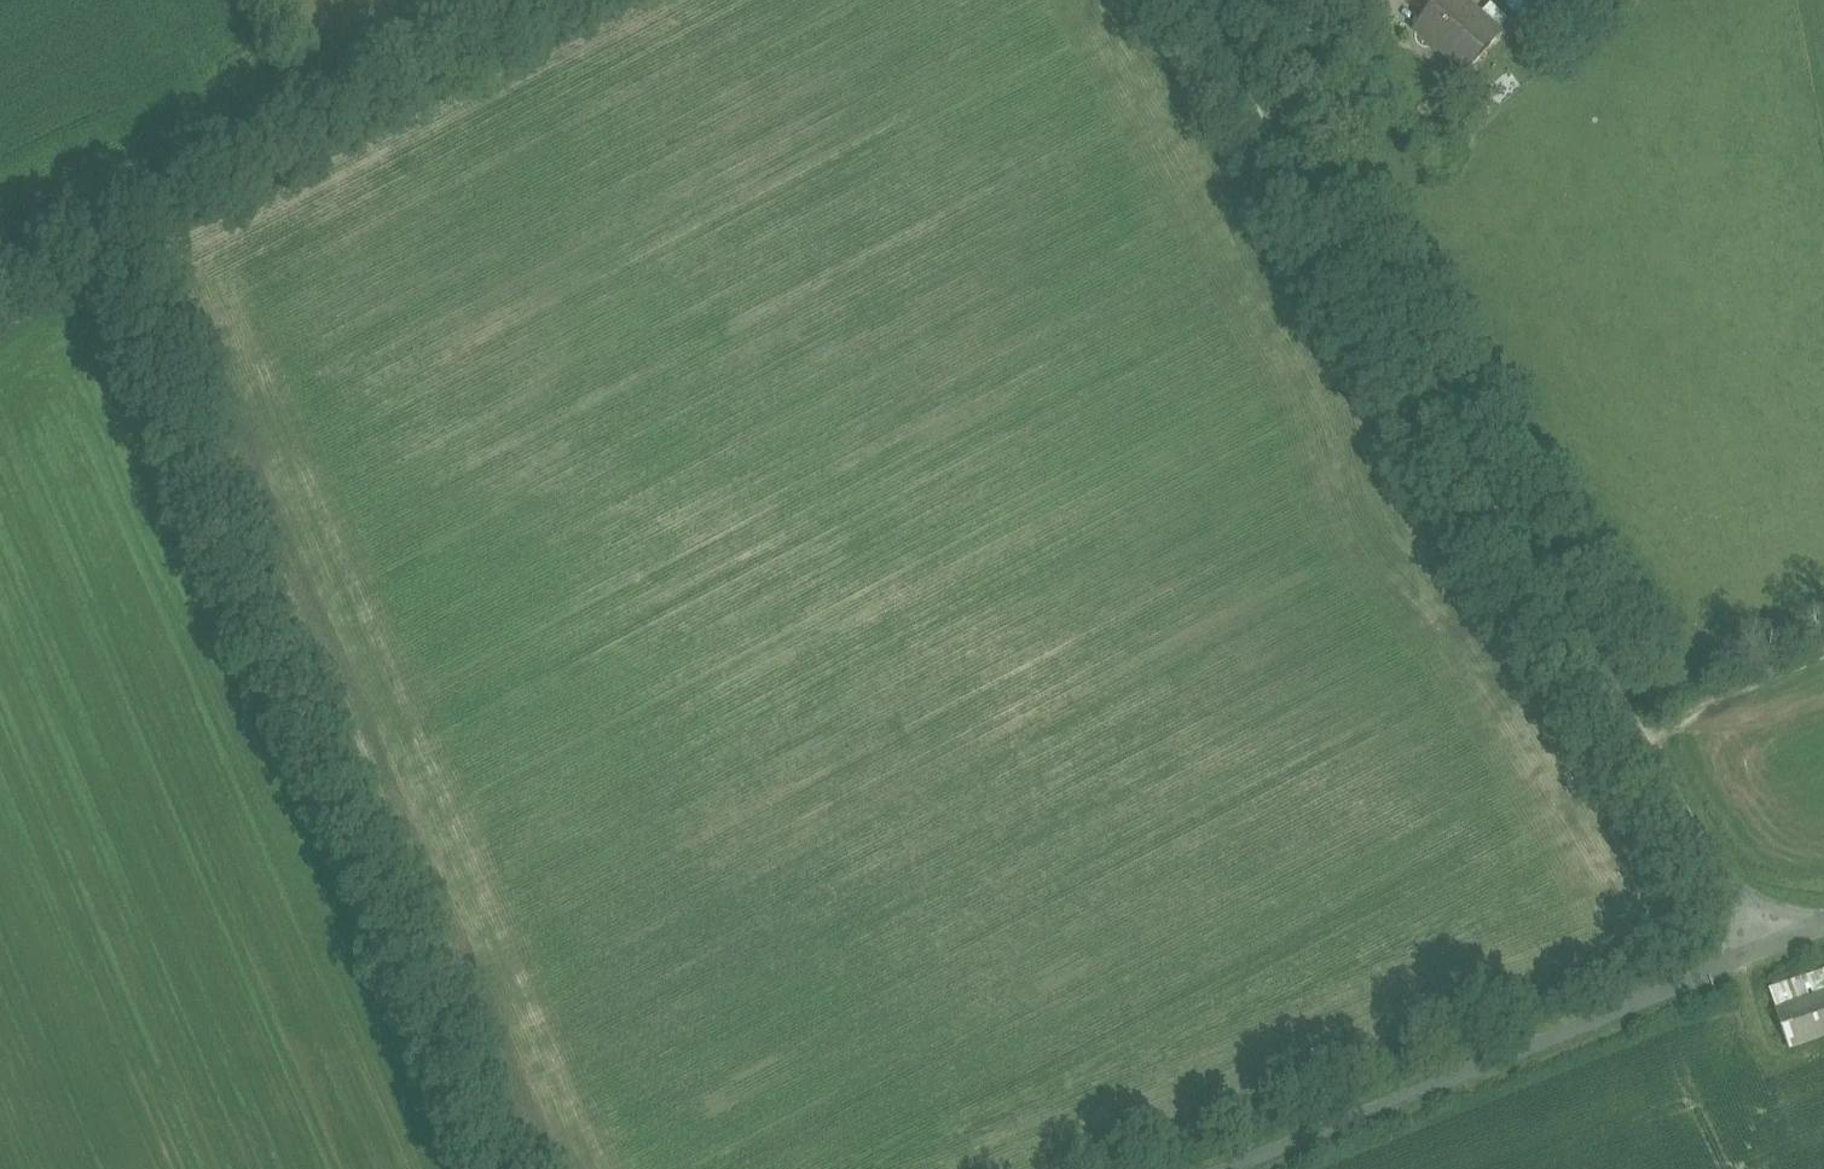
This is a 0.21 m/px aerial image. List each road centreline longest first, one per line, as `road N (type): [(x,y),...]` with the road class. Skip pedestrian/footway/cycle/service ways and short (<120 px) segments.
road 1 (unclassified): [(1762,948),(1205,0)]
road 2 (unclassified): [(1762,948),(1219,1168)]

